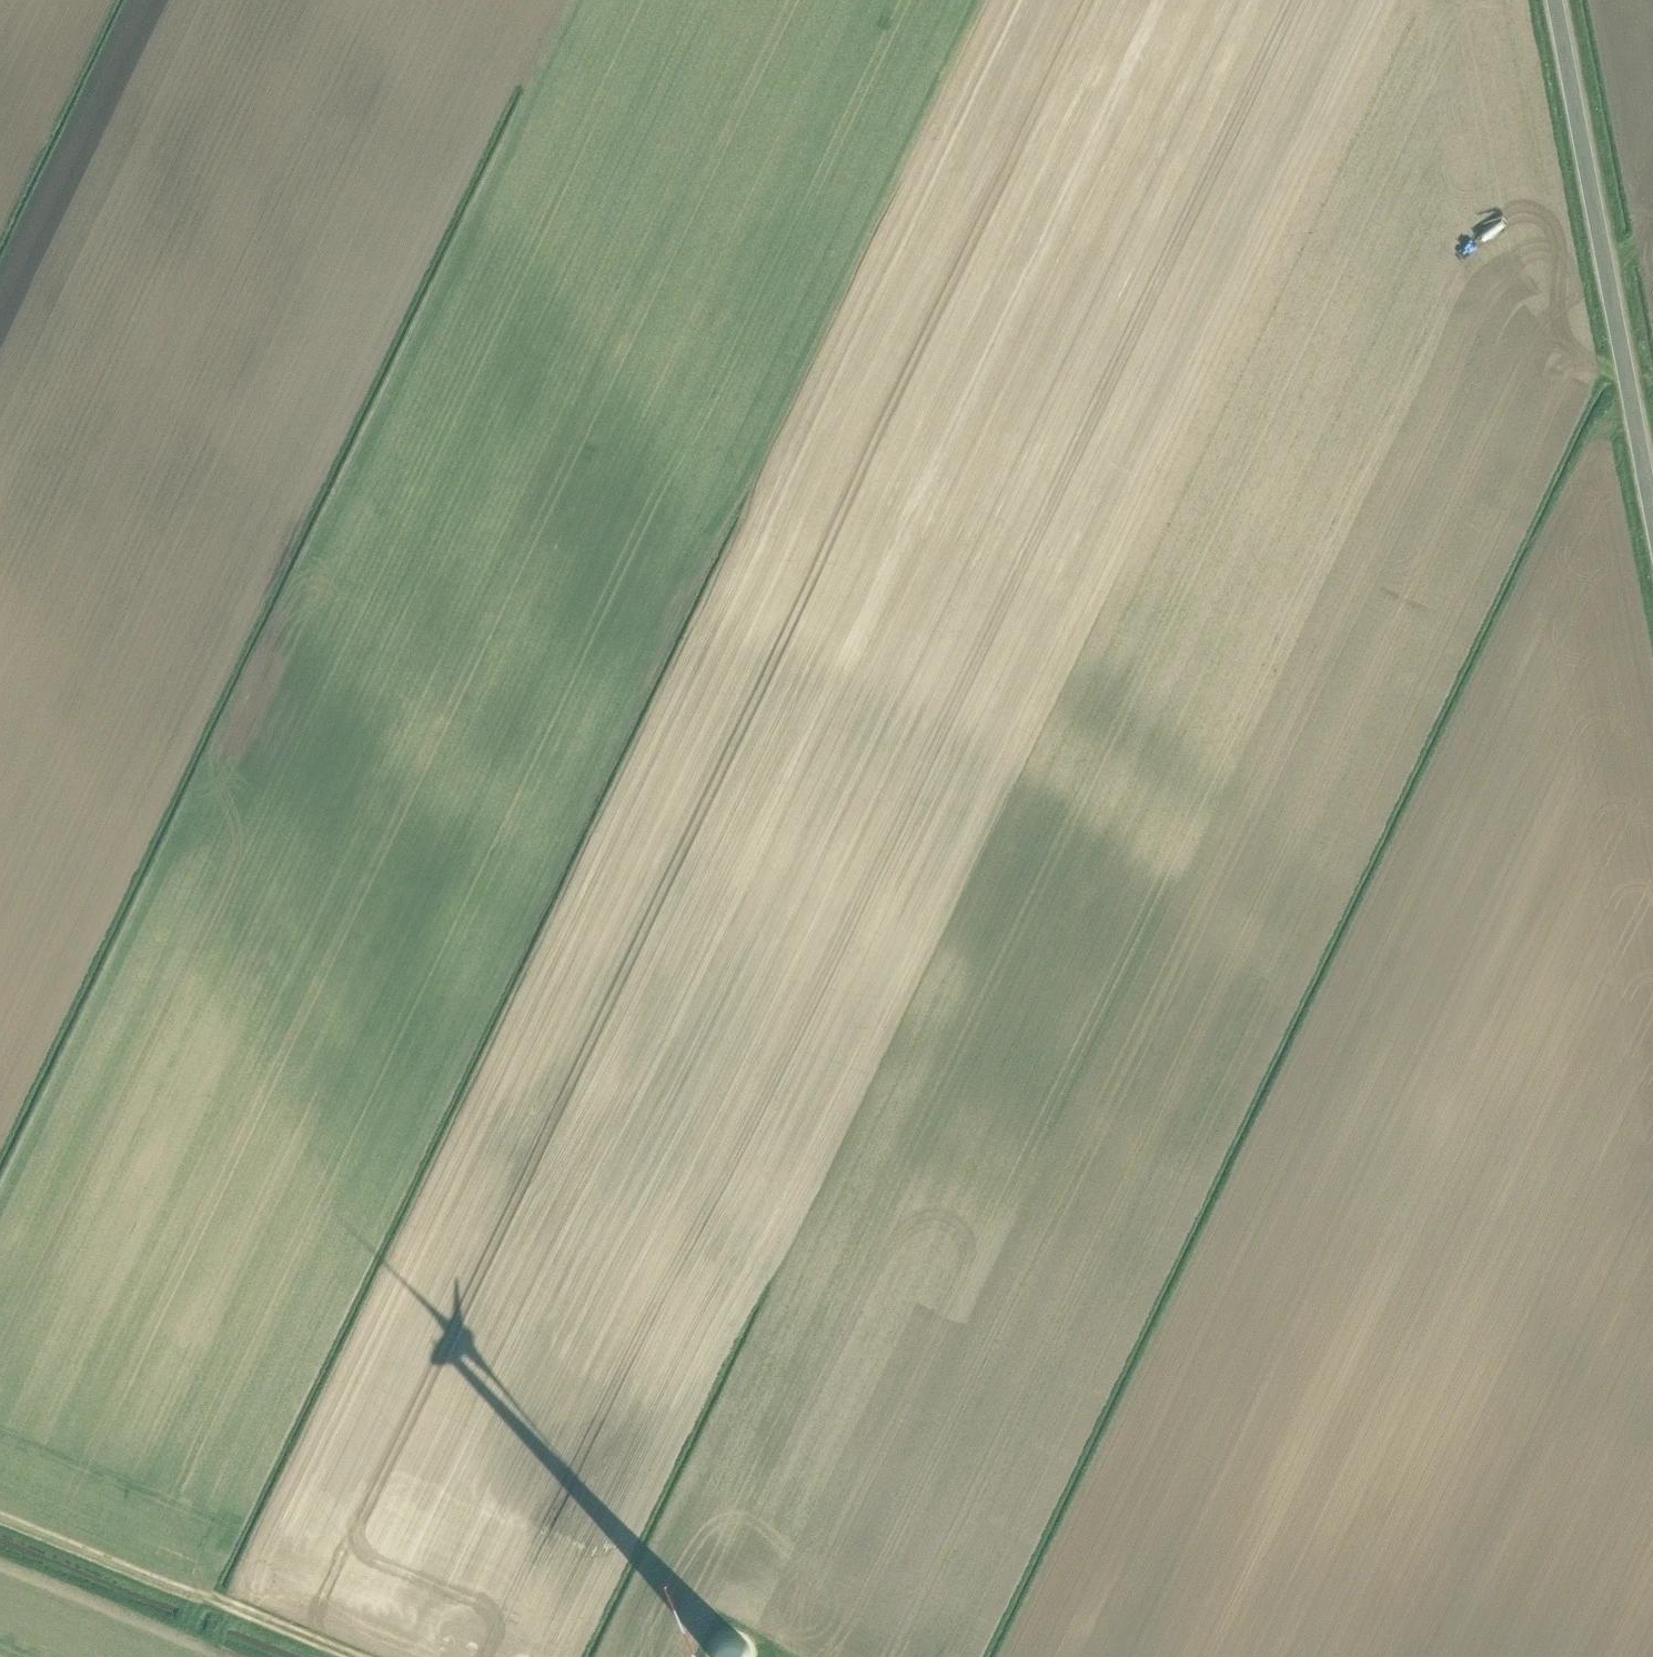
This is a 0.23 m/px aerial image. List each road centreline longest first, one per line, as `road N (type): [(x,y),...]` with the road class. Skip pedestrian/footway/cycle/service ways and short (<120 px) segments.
road 1 (tertiary): [(1561,0),(1652,485)]
road 2 (track): [(365,1656),(201,1584)]

